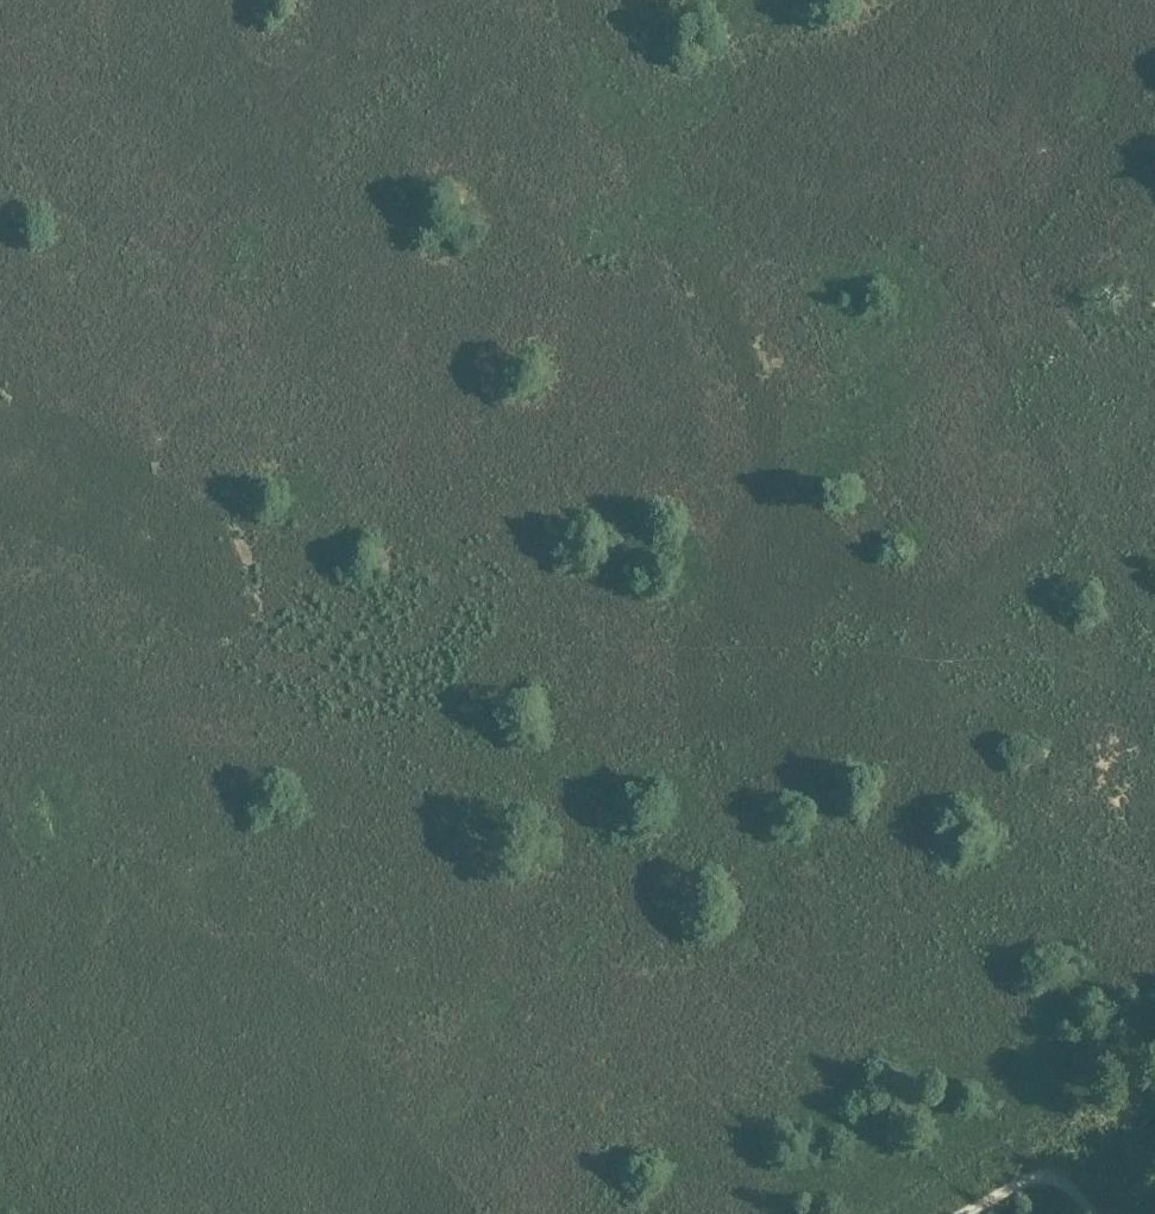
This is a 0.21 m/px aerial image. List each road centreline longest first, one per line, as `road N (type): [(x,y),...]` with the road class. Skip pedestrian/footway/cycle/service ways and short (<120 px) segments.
road 1 (track): [(972,1213),(1052,1171),(1101,1213)]

